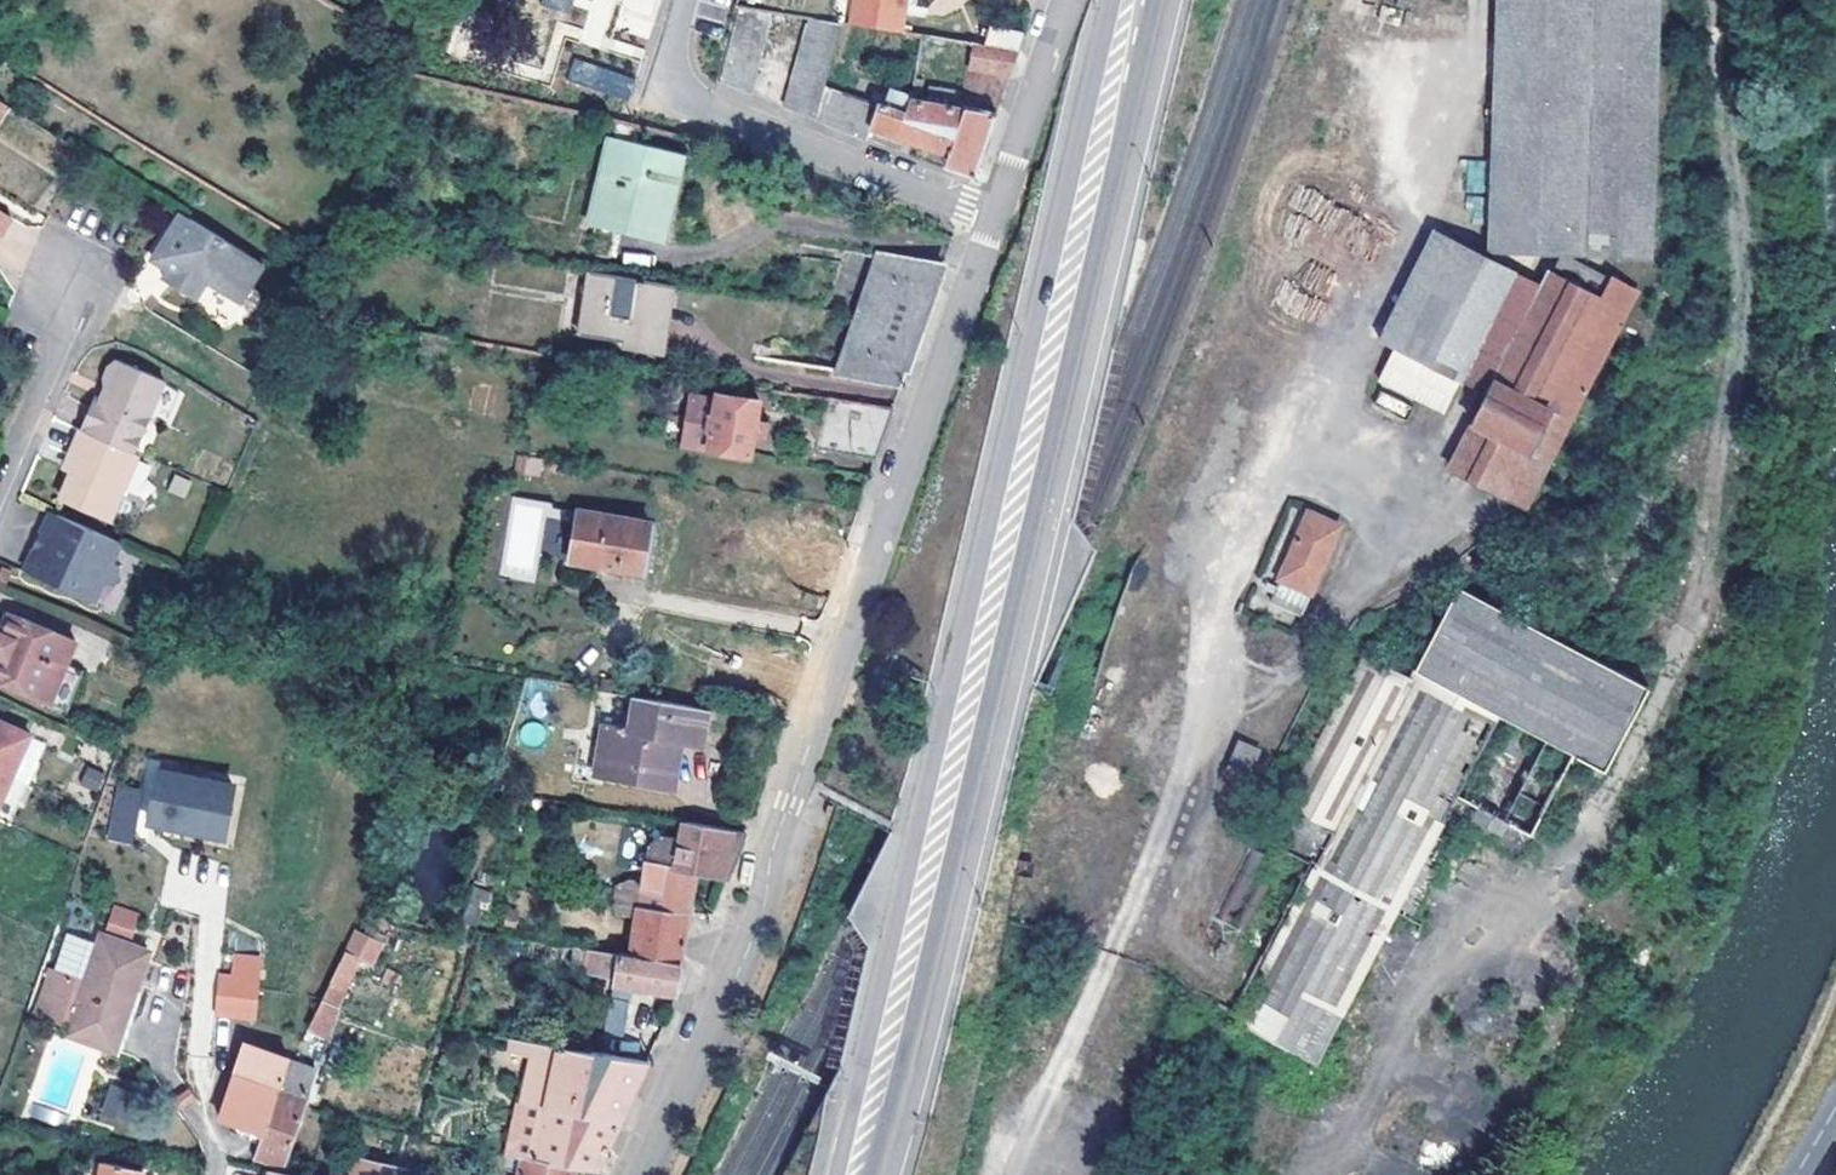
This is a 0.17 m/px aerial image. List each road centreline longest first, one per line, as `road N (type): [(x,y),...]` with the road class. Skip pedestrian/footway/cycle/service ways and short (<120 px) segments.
road 1 (secondary): [(1130,0),(852,1174)]
road 2 (residential): [(994,215),(788,804),(759,924),(640,1174)]
road 3 (residential): [(994,215),(683,97),(668,77),(682,0)]
road 4 (residential): [(1066,0),(994,215)]
road 5 (residential): [(0,479),(54,353),(60,278)]
road 6 (track): [(1835,992),(1742,1174)]

